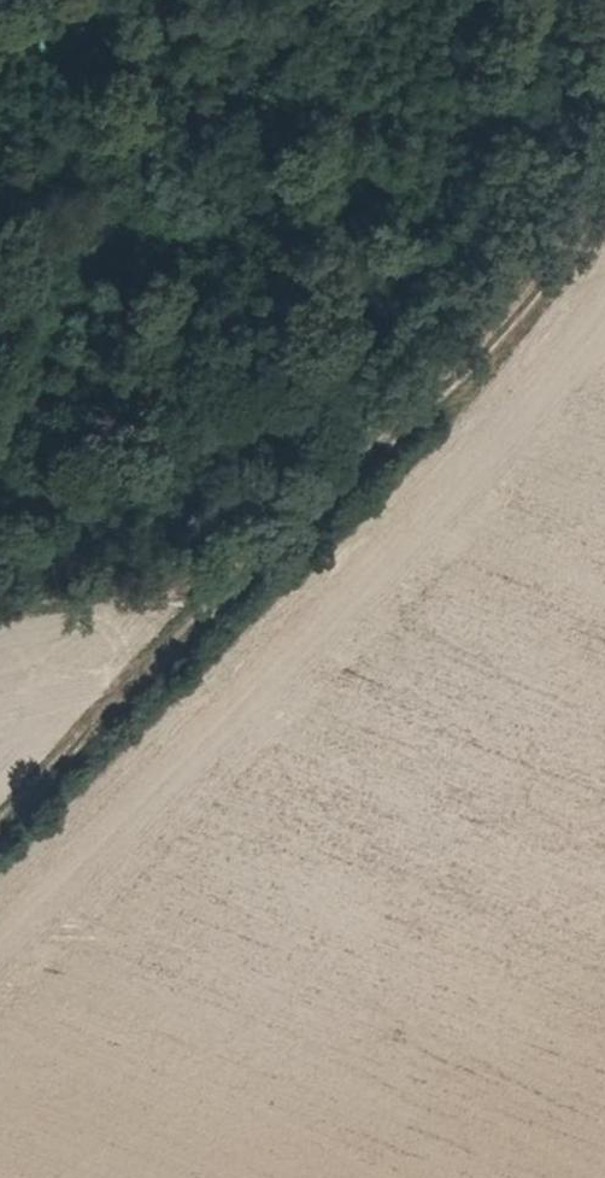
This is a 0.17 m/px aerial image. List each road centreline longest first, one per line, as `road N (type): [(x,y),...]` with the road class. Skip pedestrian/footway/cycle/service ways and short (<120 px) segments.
road 1 (track): [(0,839),(536,302),(604,211)]

